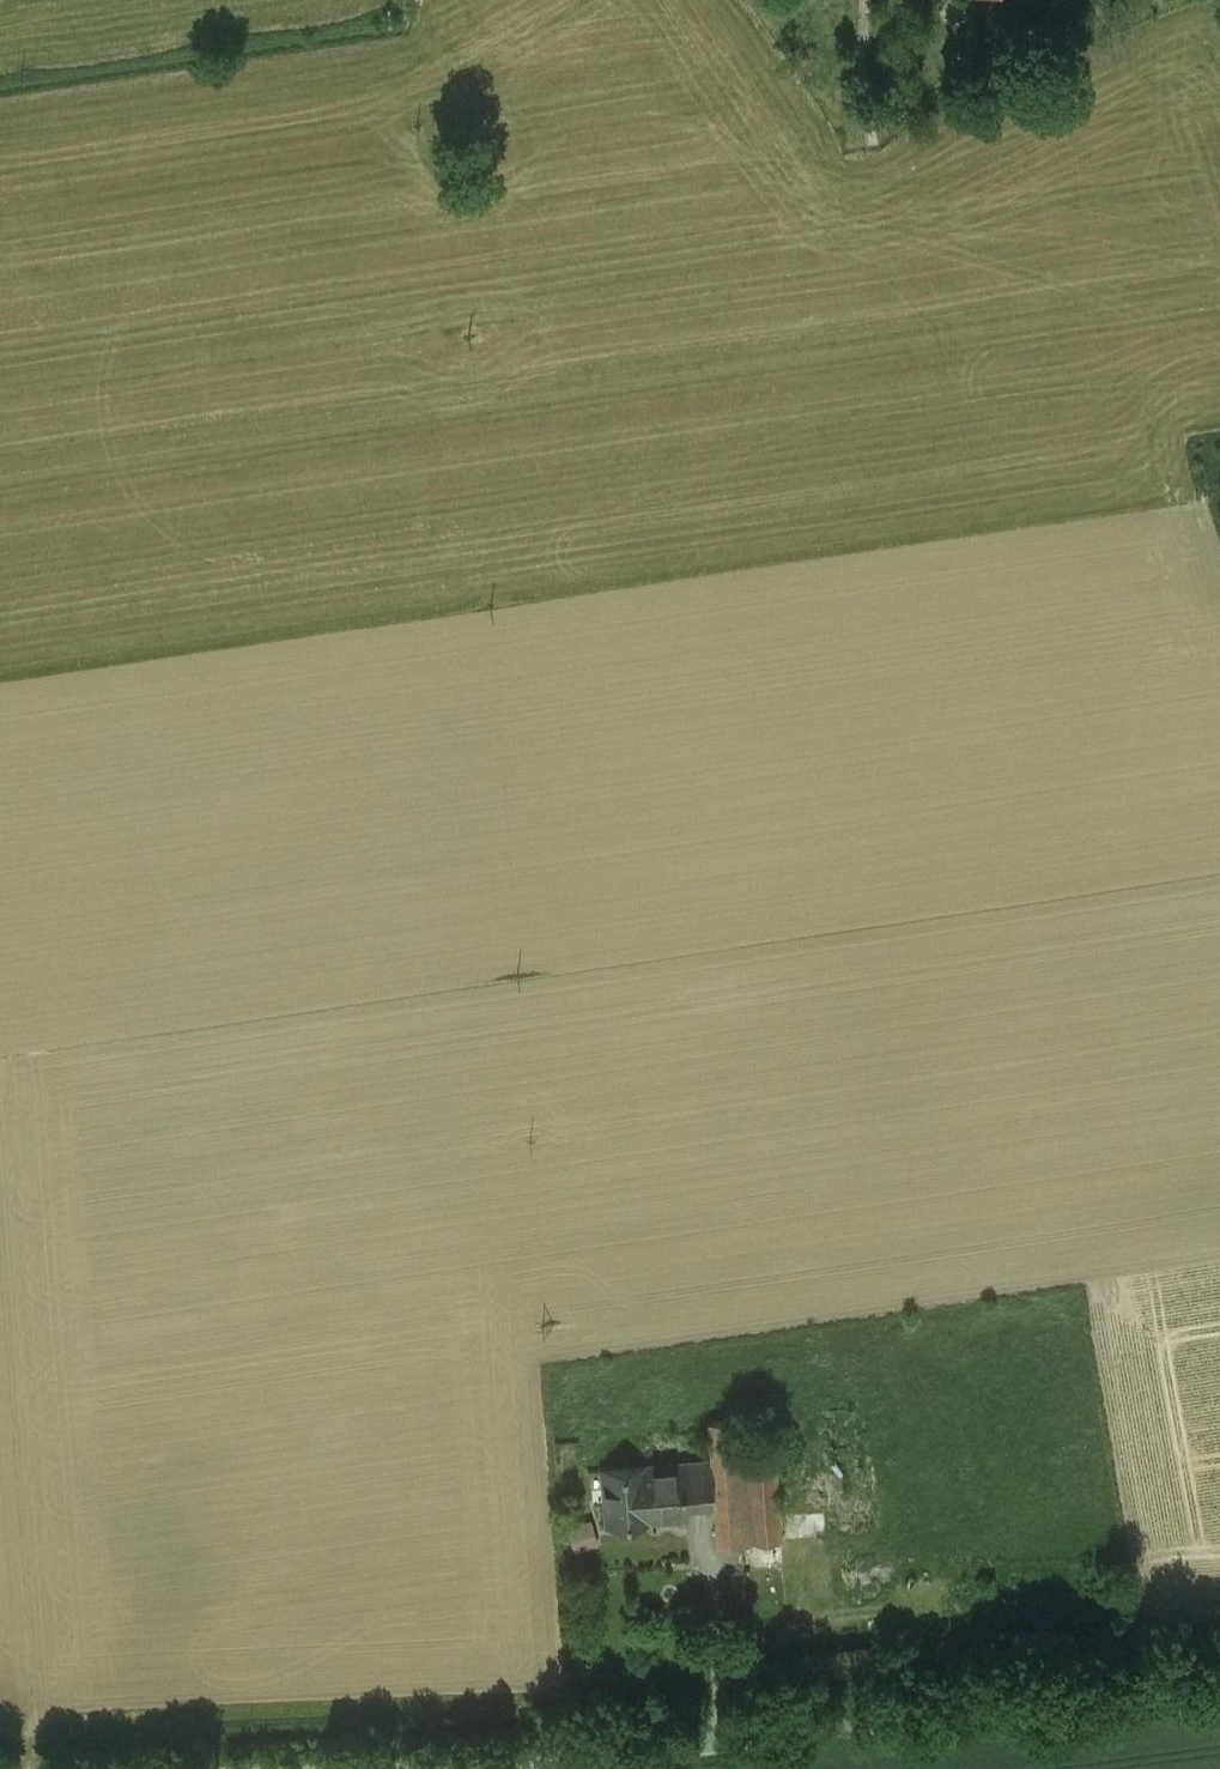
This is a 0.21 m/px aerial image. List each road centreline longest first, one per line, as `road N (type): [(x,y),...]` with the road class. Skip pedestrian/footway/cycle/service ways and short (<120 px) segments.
road 1 (unclassified): [(562,1760),(1219,1676)]
road 2 (unclassified): [(356,1768),(562,1760)]

